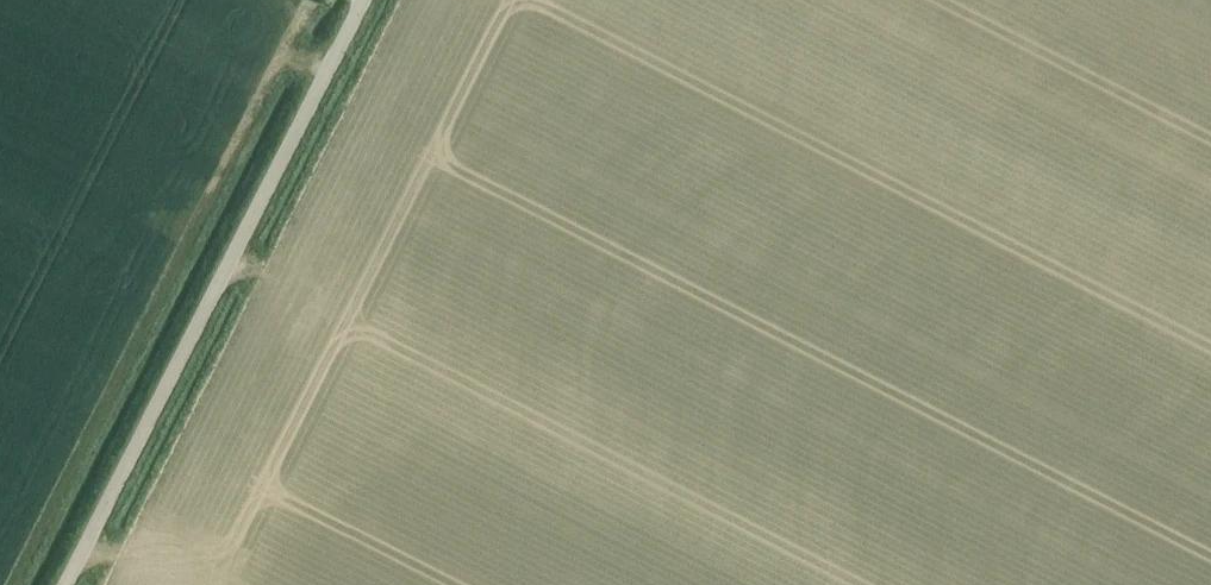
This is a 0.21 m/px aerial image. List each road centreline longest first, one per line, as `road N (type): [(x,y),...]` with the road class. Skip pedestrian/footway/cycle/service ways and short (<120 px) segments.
road 1 (unclassified): [(82,584),(369,0)]

